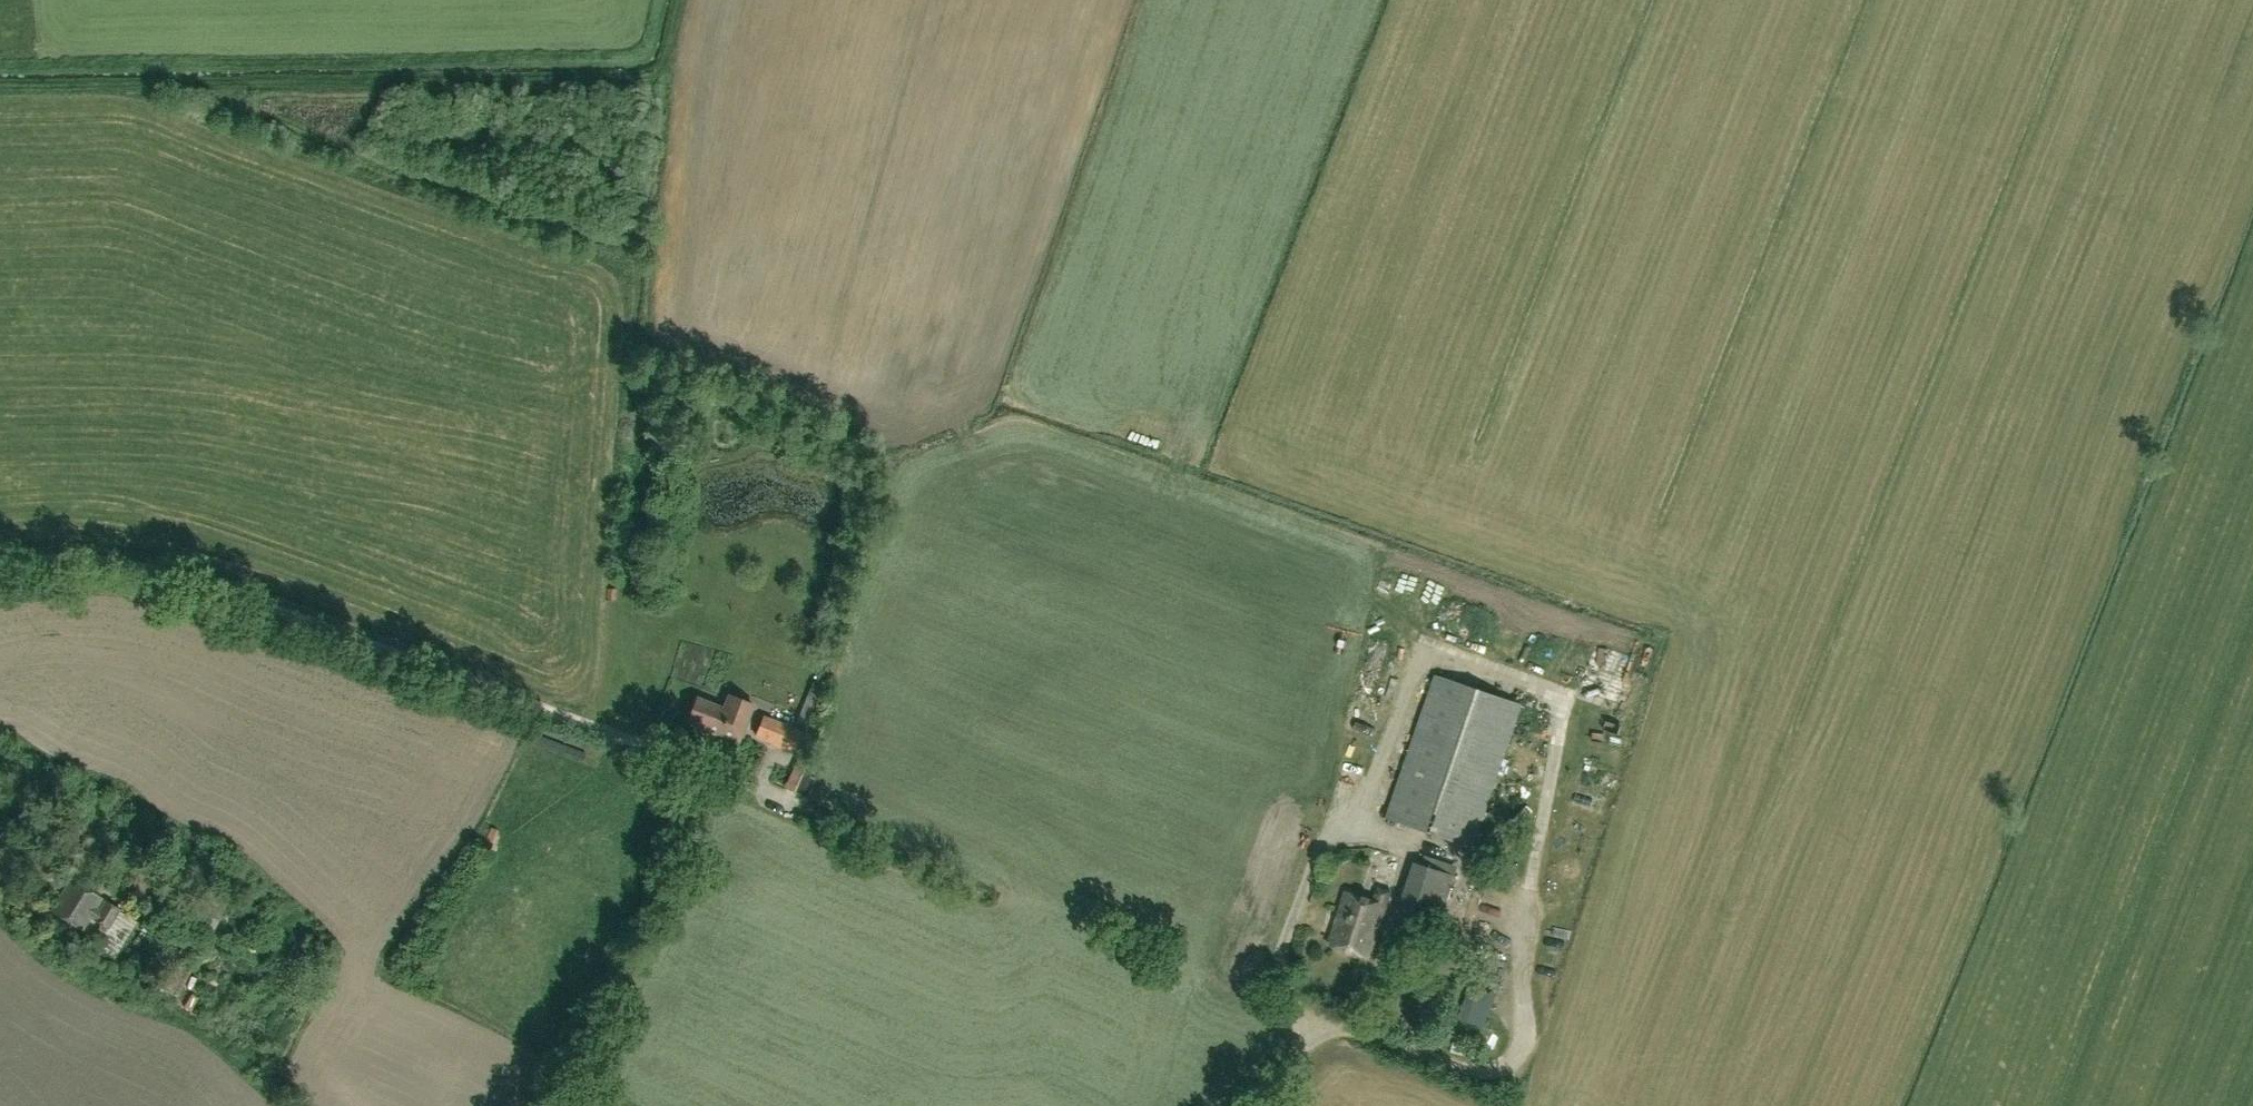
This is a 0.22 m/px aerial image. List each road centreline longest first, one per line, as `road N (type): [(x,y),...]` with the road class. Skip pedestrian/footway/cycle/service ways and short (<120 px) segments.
road 1 (track): [(0,561),(85,559),(175,575),(769,795)]

